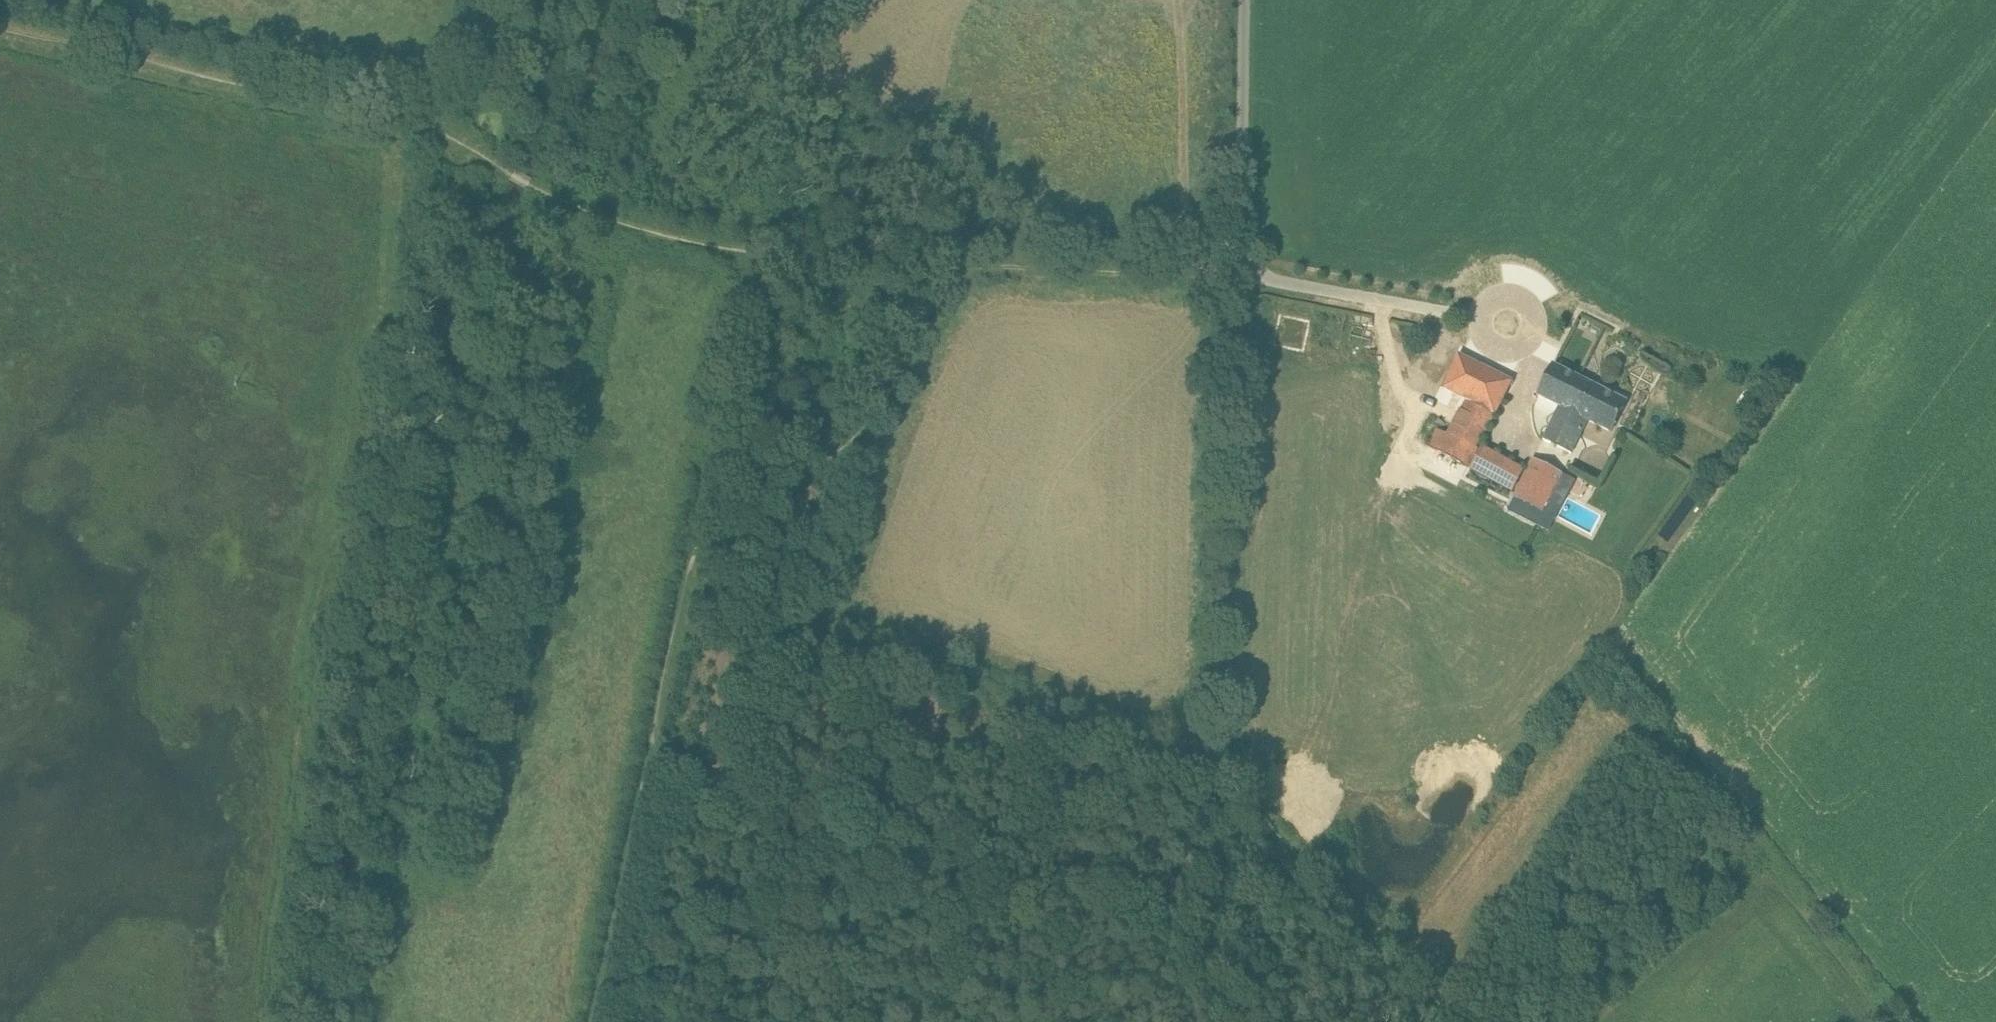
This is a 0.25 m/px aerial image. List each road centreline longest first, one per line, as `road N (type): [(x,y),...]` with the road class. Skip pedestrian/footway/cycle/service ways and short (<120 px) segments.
road 1 (track): [(955,254),(871,394),(831,442),(716,484),(595,1021)]
road 2 (track): [(521,173),(368,98),(248,76),(0,7)]
road 3 (unclassified): [(1249,265),(1248,0)]

